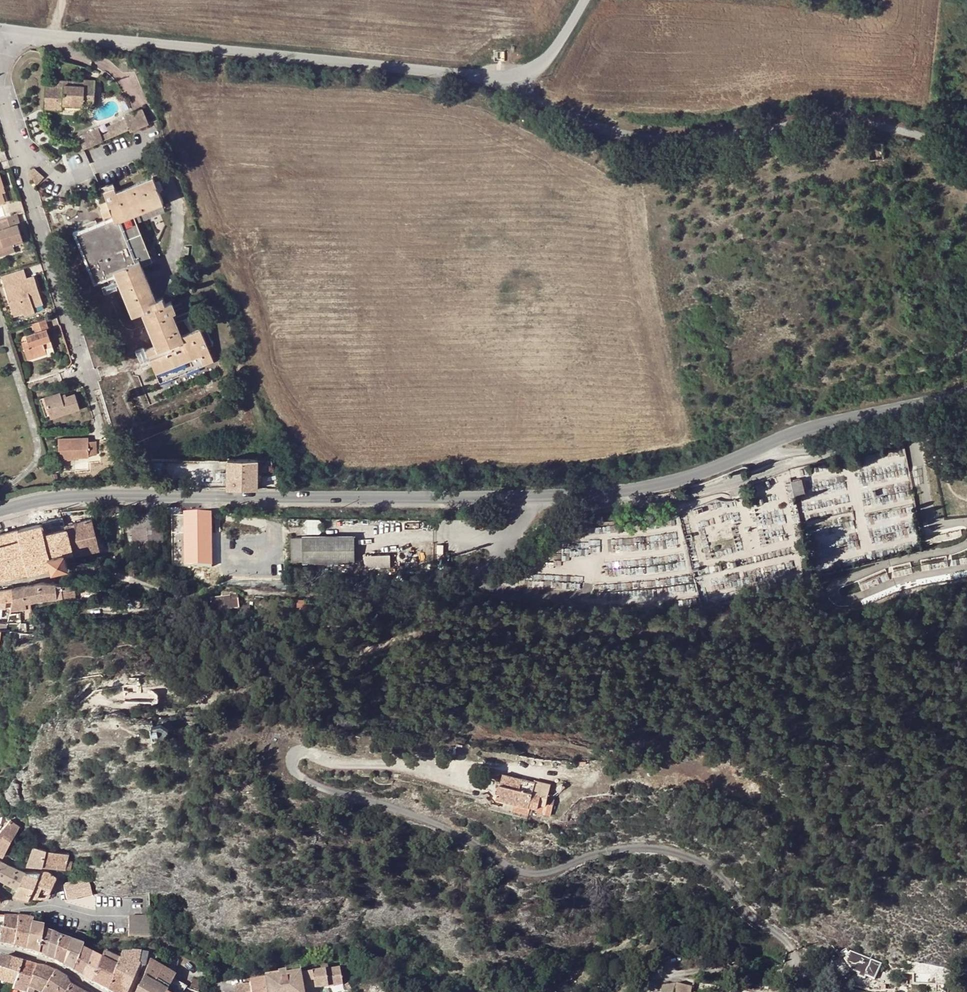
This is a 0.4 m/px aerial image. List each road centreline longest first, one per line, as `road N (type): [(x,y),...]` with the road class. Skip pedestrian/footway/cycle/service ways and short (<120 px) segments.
road 1 (track): [(553,771),(344,764),(304,752),(293,760),(302,778),(442,827),(528,874),(641,848),(690,859),(710,868),(741,910),(804,963)]
road 2 (secondary): [(530,497),(106,494),(0,511)]
road 3 (unclassified): [(536,93),(9,27)]
road 4 (unclassified): [(966,146),(834,117),(652,134),(589,124),(536,93)]
road 5 (residential): [(9,27),(0,75),(11,126),(99,413)]
road 6 (secondary): [(966,393),(765,446)]
road 7 (unclassified): [(823,456),(645,505),(629,491)]
road 8 (residential): [(646,991),(675,973),(783,971),(804,963)]
road 9 (secondary): [(765,446),(668,485),(629,491)]

